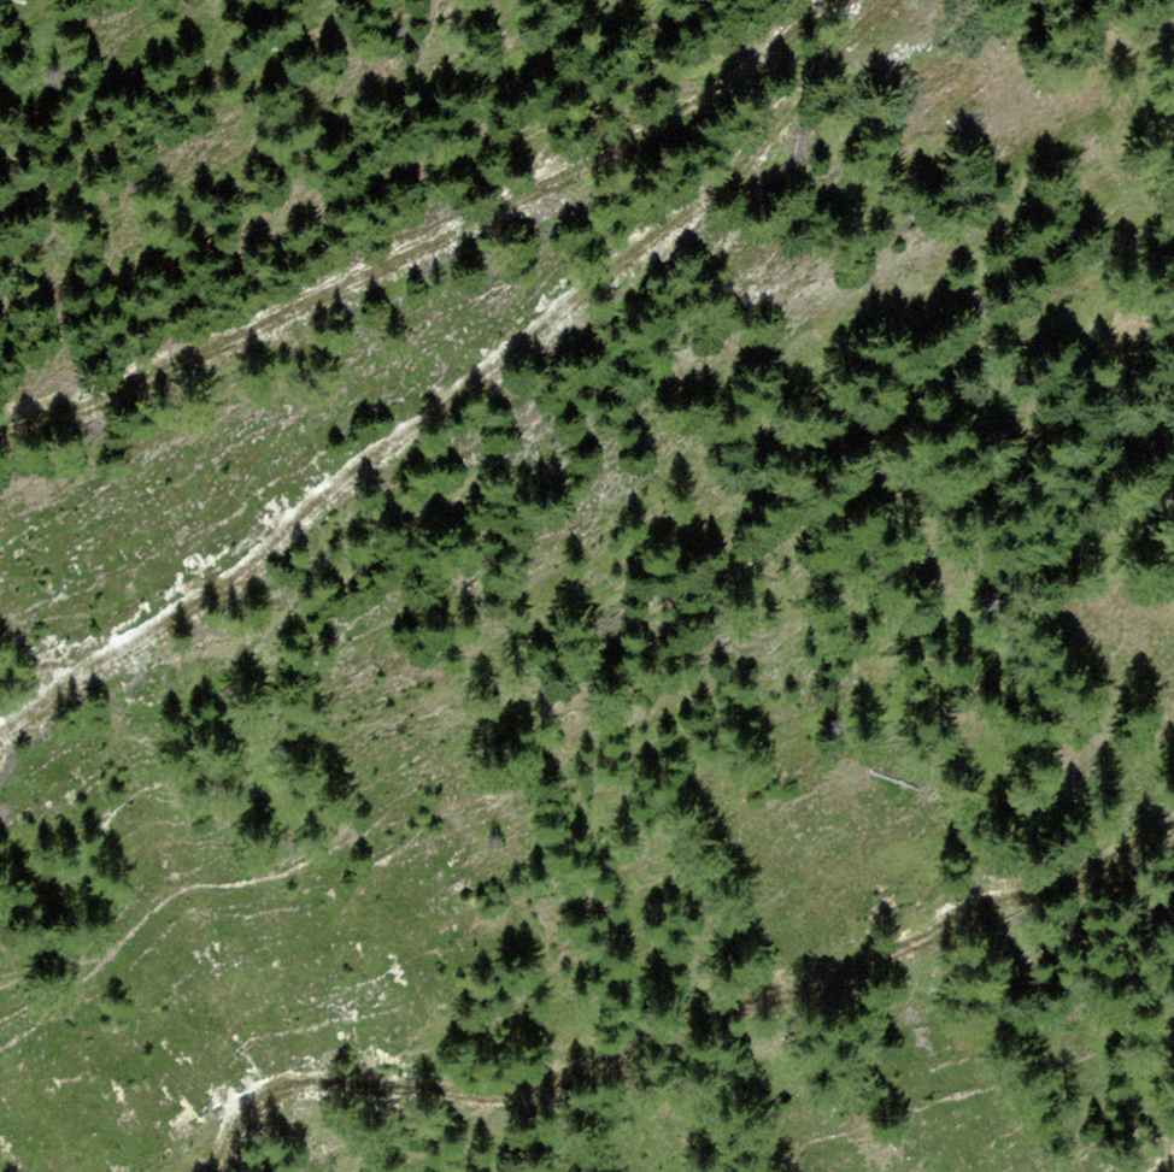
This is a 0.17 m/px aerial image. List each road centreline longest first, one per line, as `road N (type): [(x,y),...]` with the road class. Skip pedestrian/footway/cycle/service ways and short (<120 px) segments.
road 1 (track): [(0,716),(636,269),(802,108),(894,0)]
road 2 (track): [(1173,756),(919,884),(523,1058),(289,1072),(153,1171)]
road 3 (track): [(784,0),(676,97),(375,258),(248,279),(0,399)]

